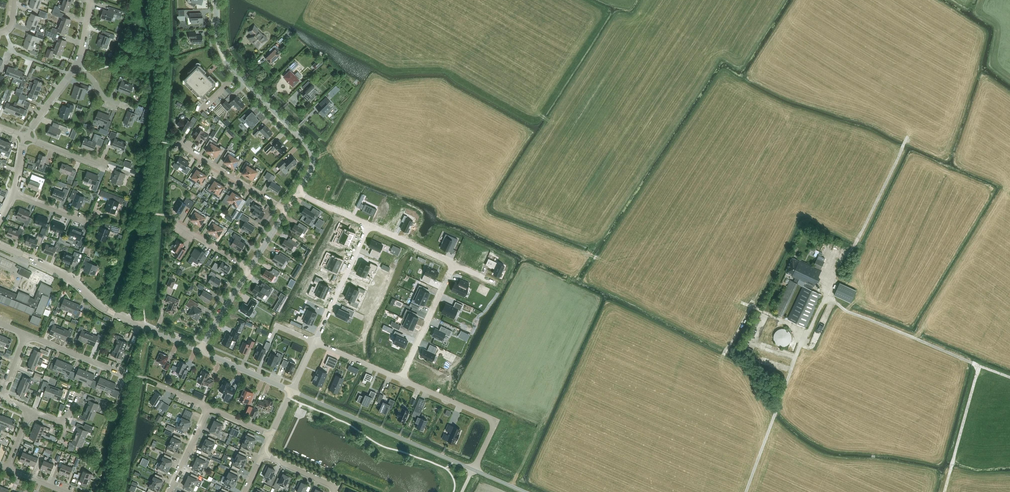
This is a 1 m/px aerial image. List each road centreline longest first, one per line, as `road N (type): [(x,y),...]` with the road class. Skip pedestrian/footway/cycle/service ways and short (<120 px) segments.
road 1 (unclassified): [(297,192),(311,169),(310,148),(224,57),(216,0)]
road 2 (unclassified): [(200,351),(107,310),(67,277),(0,245)]
road 3 (track): [(827,300),(1009,377)]
road 4 (unclassified): [(473,470),(292,391)]
road 5 (residential): [(473,470),(497,420),(401,380)]
road 6 (track): [(744,304),(809,332),(844,251)]
road 7 (track): [(908,136),(855,245),(844,251)]
road 8 (track): [(945,491),(979,366)]
road 9 (residential): [(315,342),(369,225)]
road 10 (residential): [(401,380),(455,264)]
road 11 (residential): [(286,210),(177,143)]

